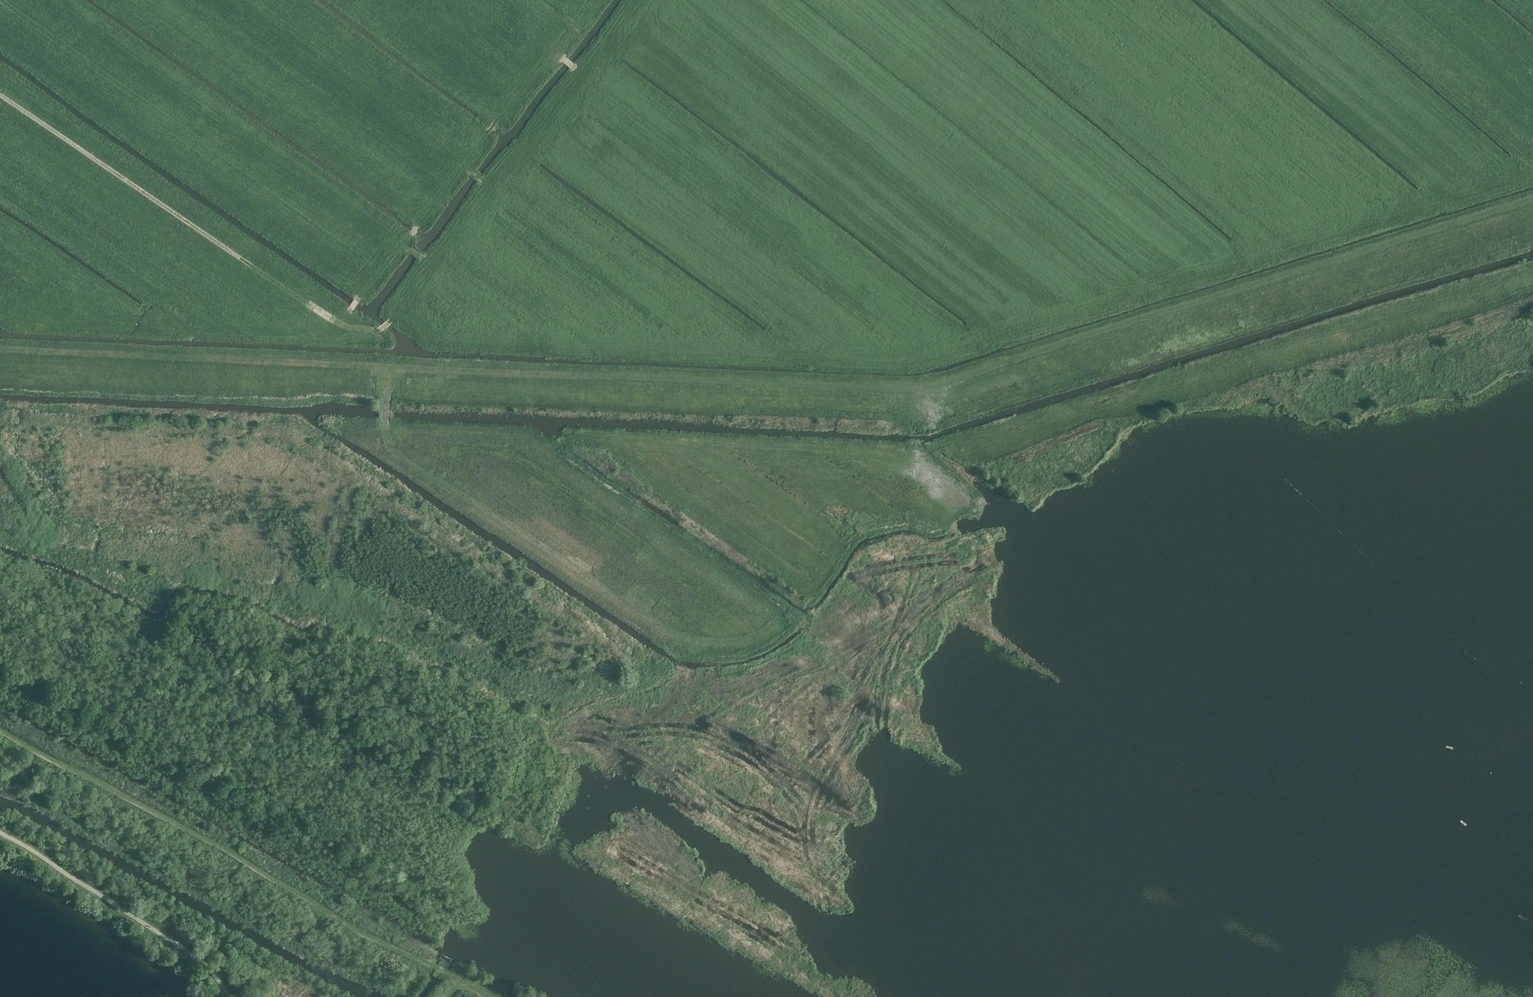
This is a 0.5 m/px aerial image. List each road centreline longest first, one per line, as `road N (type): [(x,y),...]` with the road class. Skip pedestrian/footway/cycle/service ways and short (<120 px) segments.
road 1 (track): [(1532,202),(1067,351),(928,384),(0,350)]
road 2 (track): [(0,92),(334,321),(374,333),(383,341),(387,427)]

